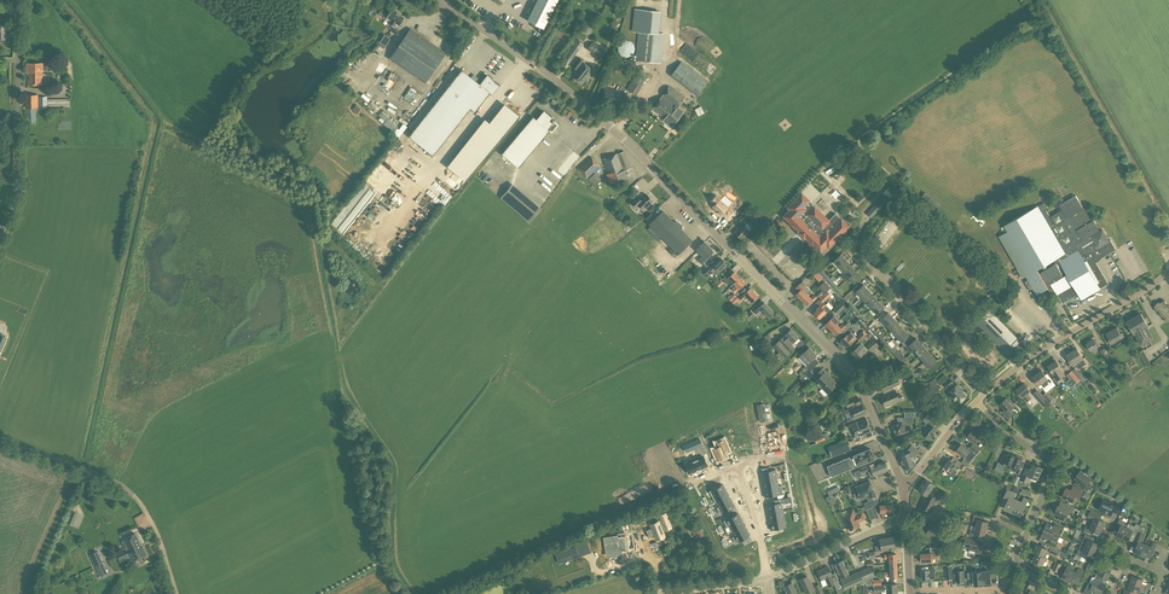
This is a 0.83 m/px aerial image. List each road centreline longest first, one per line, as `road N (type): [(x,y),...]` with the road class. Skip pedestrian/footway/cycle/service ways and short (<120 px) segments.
road 1 (secondary): [(905,490),(866,395),(835,356),(614,128),(439,0)]
road 2 (unclassified): [(178,593),(155,527),(129,492),(0,439)]
road 3 (unclassified): [(0,235),(18,172),(22,0)]
road 4 (tertiary): [(985,392),(1168,272)]
road 5 (residential): [(985,392),(857,249)]
road 6 (residential): [(1027,533),(1056,464),(976,401)]
road 7 (residential): [(766,578),(905,515)]

